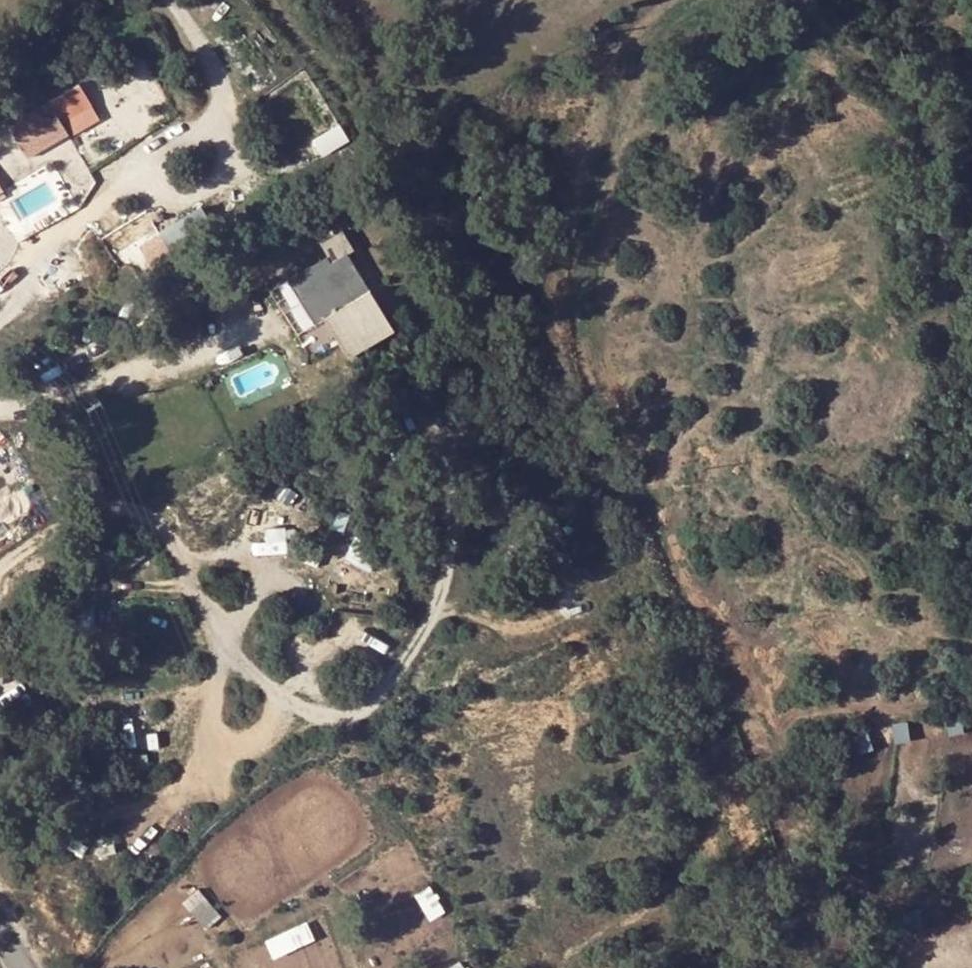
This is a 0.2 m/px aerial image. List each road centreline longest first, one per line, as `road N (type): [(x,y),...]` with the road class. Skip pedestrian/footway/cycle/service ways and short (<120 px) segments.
road 1 (residential): [(173,0),(212,58),(222,95),(213,127),(150,154),(115,185)]

